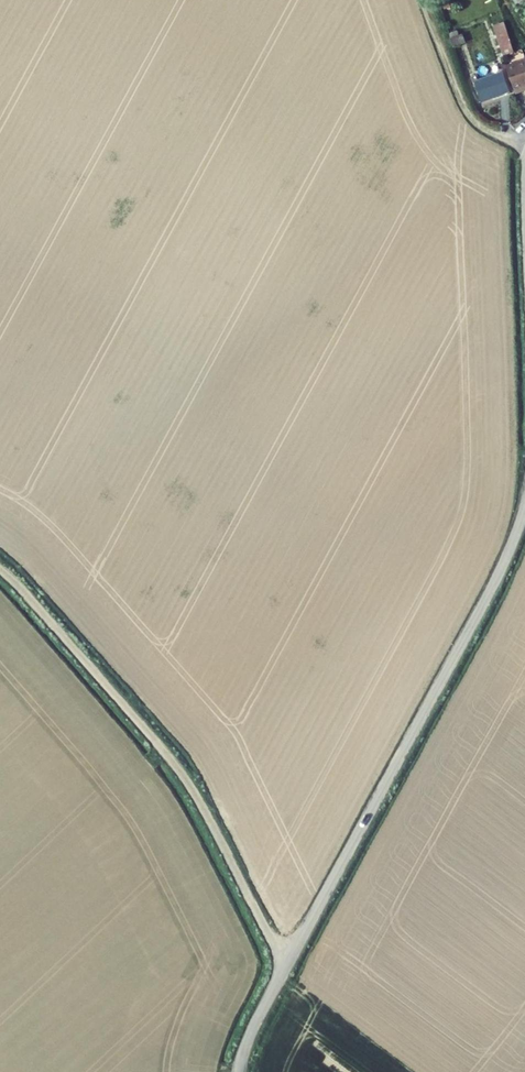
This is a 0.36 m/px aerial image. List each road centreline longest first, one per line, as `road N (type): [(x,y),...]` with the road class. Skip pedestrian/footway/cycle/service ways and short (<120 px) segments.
road 1 (residential): [(524,507),(502,570),(290,957)]
road 2 (unclassified): [(290,957),(266,929),(176,767),(0,570)]
road 3 (track): [(429,0),(465,94),(493,124),(524,139)]
road 4 (unclassified): [(240,1071),(290,957)]

